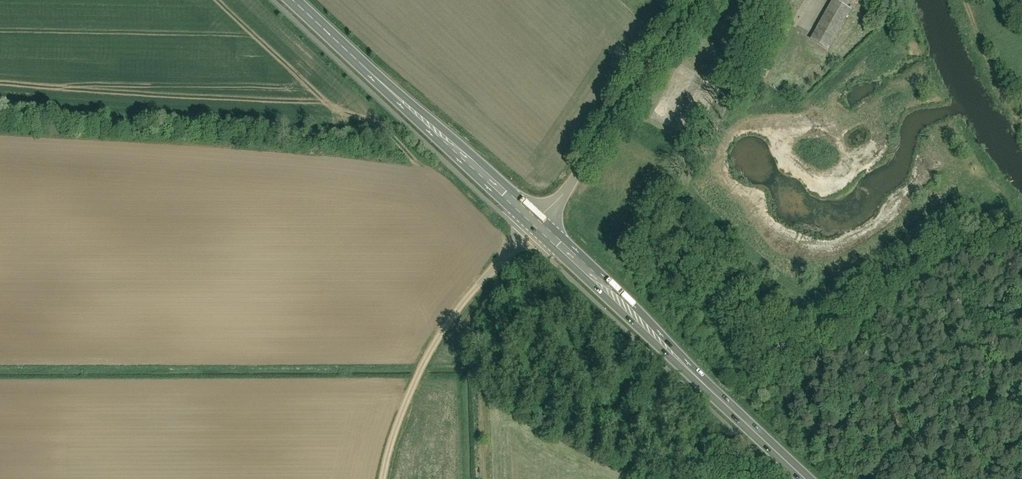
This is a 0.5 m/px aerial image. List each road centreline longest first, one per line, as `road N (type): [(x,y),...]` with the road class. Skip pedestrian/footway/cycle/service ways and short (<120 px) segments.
road 1 (primary): [(536,227),(806,478)]
road 2 (primary): [(291,0),(536,227)]
road 3 (track): [(382,478),(393,428),(450,317),(536,227)]
road 4 (residential): [(701,0),(634,82),(593,154),(536,227)]

